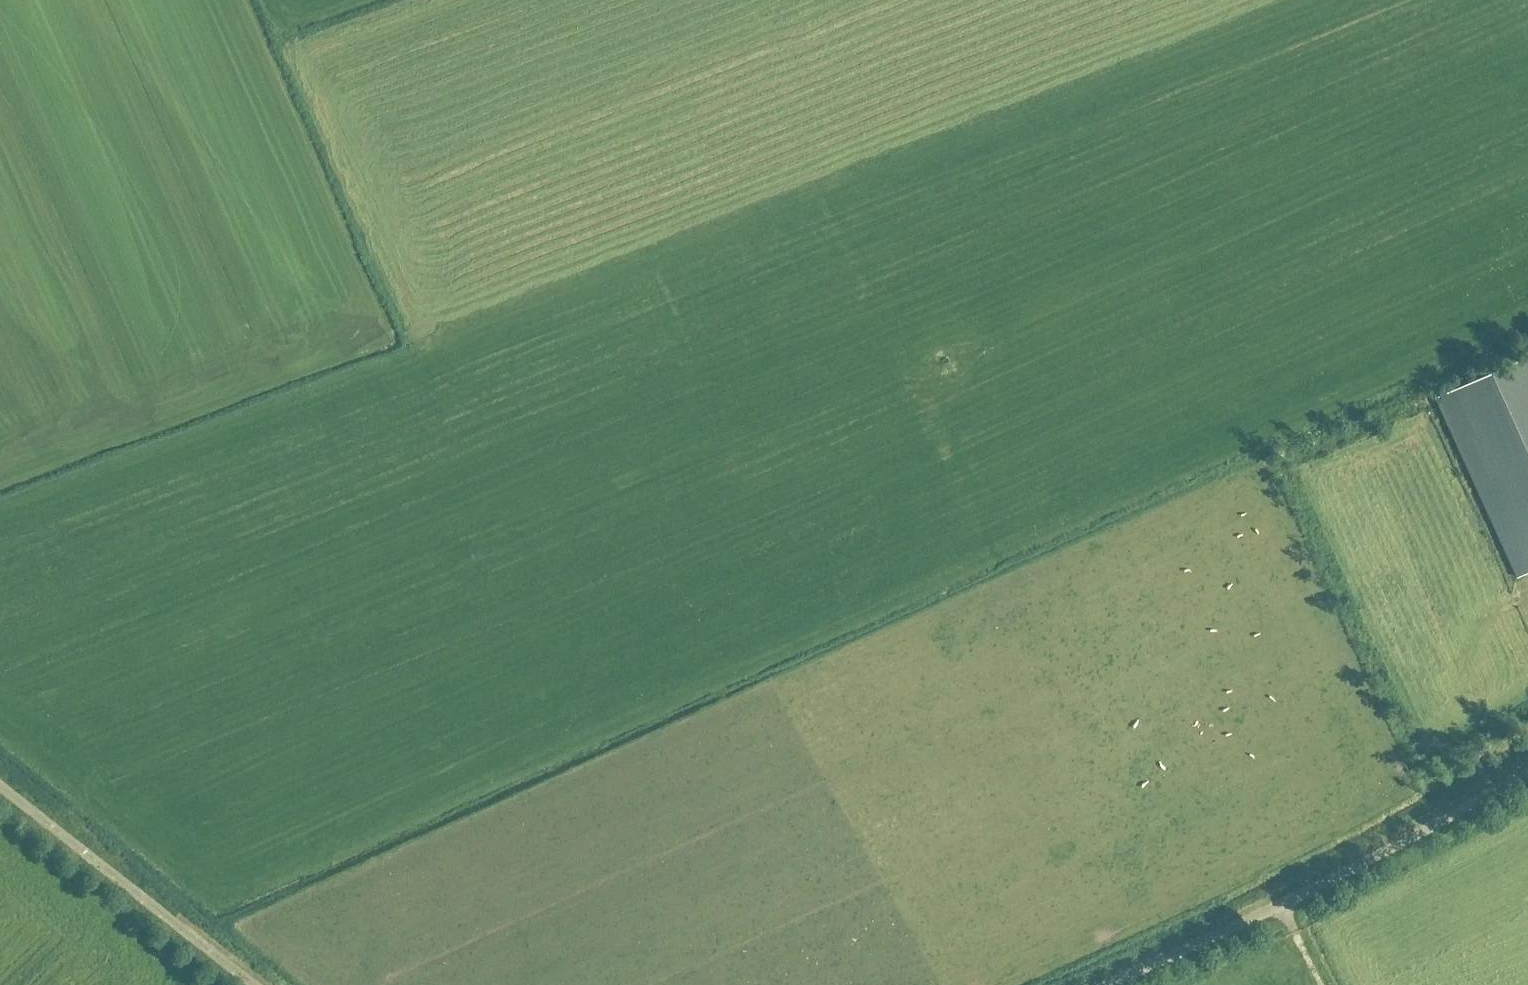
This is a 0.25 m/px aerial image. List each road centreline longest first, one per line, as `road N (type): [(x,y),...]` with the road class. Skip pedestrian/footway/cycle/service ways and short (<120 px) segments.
road 1 (unclassified): [(1099,984),(1392,845),(1527,770)]
road 2 (unclassified): [(0,784),(255,984)]

